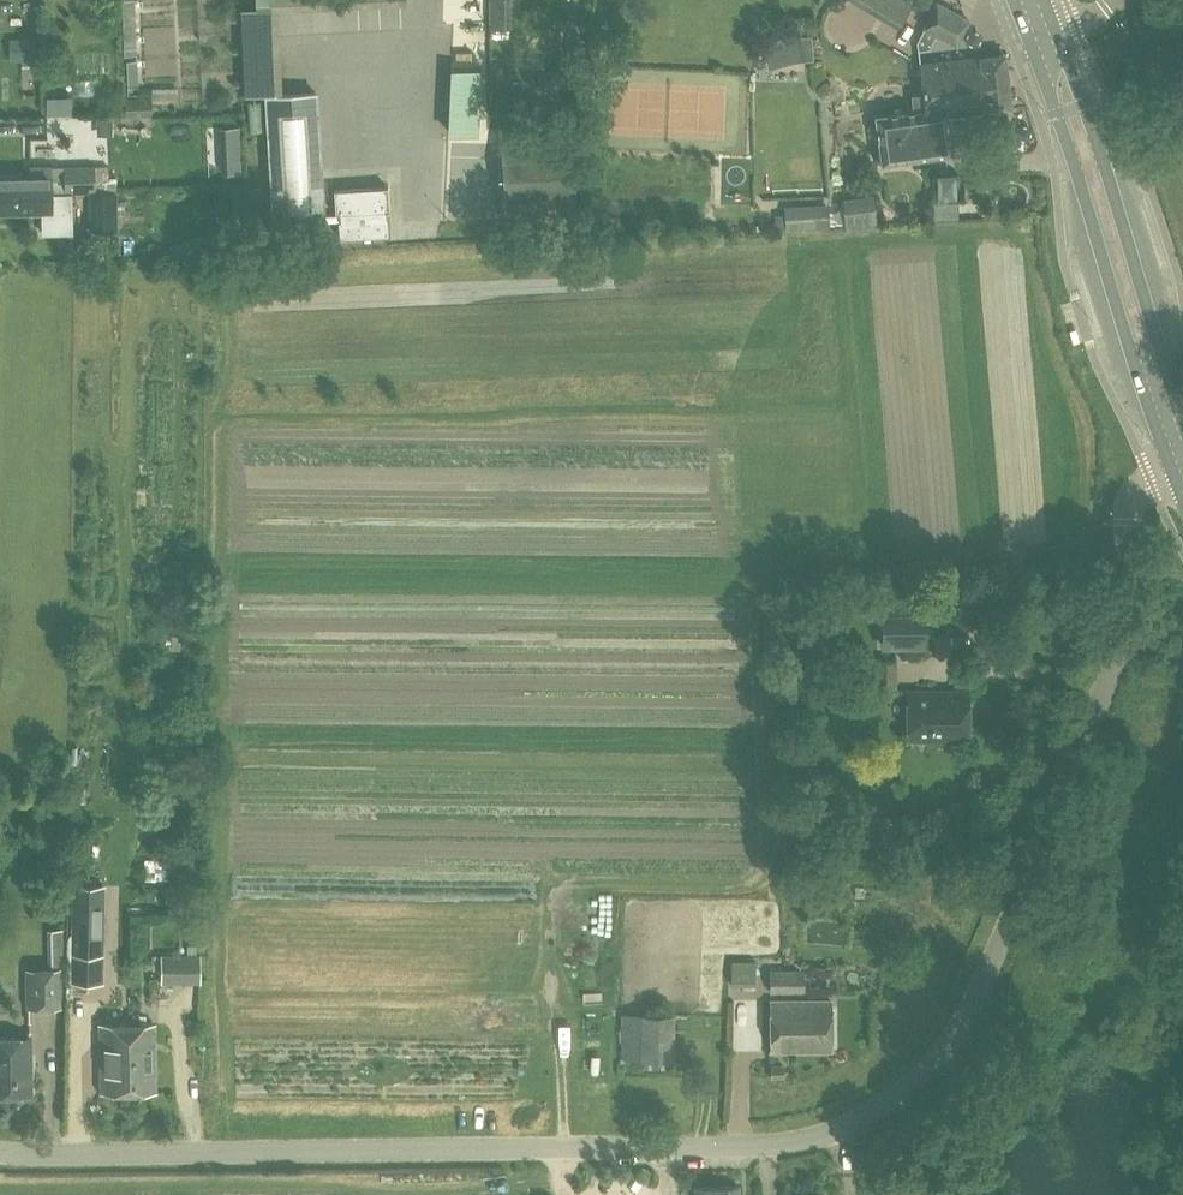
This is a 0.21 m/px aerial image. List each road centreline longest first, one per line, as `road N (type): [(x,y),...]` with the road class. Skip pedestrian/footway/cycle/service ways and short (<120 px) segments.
road 1 (unclassified): [(0,1152),(757,1145),(817,1137),(876,1110),(946,1050),(986,978),(1120,645),(1130,503),(1182,468)]
road 2 (primary): [(1182,461),(1042,40)]

